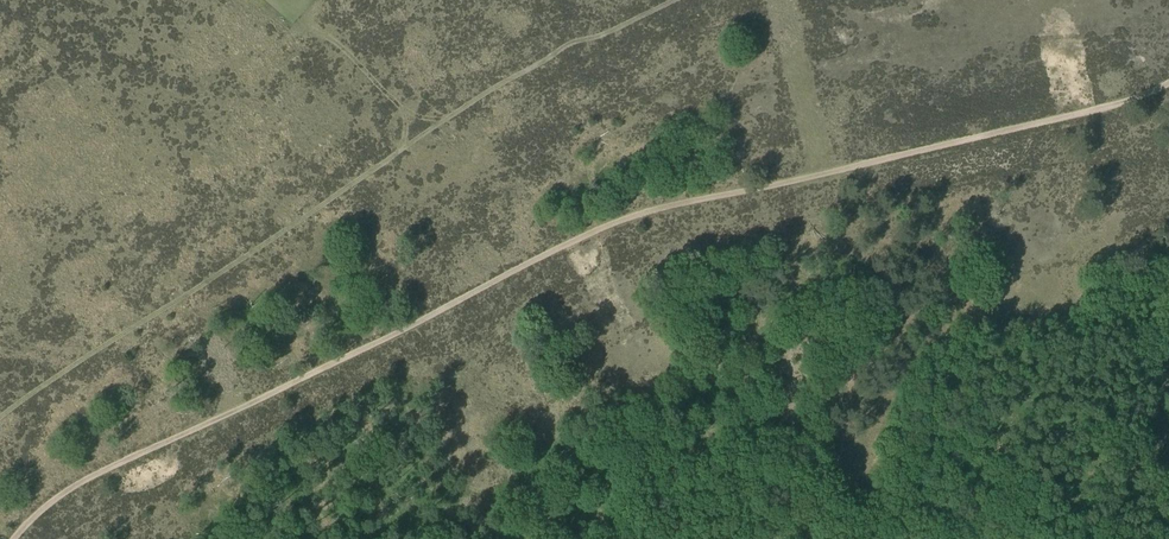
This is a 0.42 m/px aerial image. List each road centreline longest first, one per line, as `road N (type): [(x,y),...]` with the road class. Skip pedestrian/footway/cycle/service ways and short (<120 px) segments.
road 1 (track): [(13,538),(71,486),(284,390),(607,226),(1129,102),(1168,84)]
road 2 (track): [(677,0),(577,42),(495,90),(0,415)]

